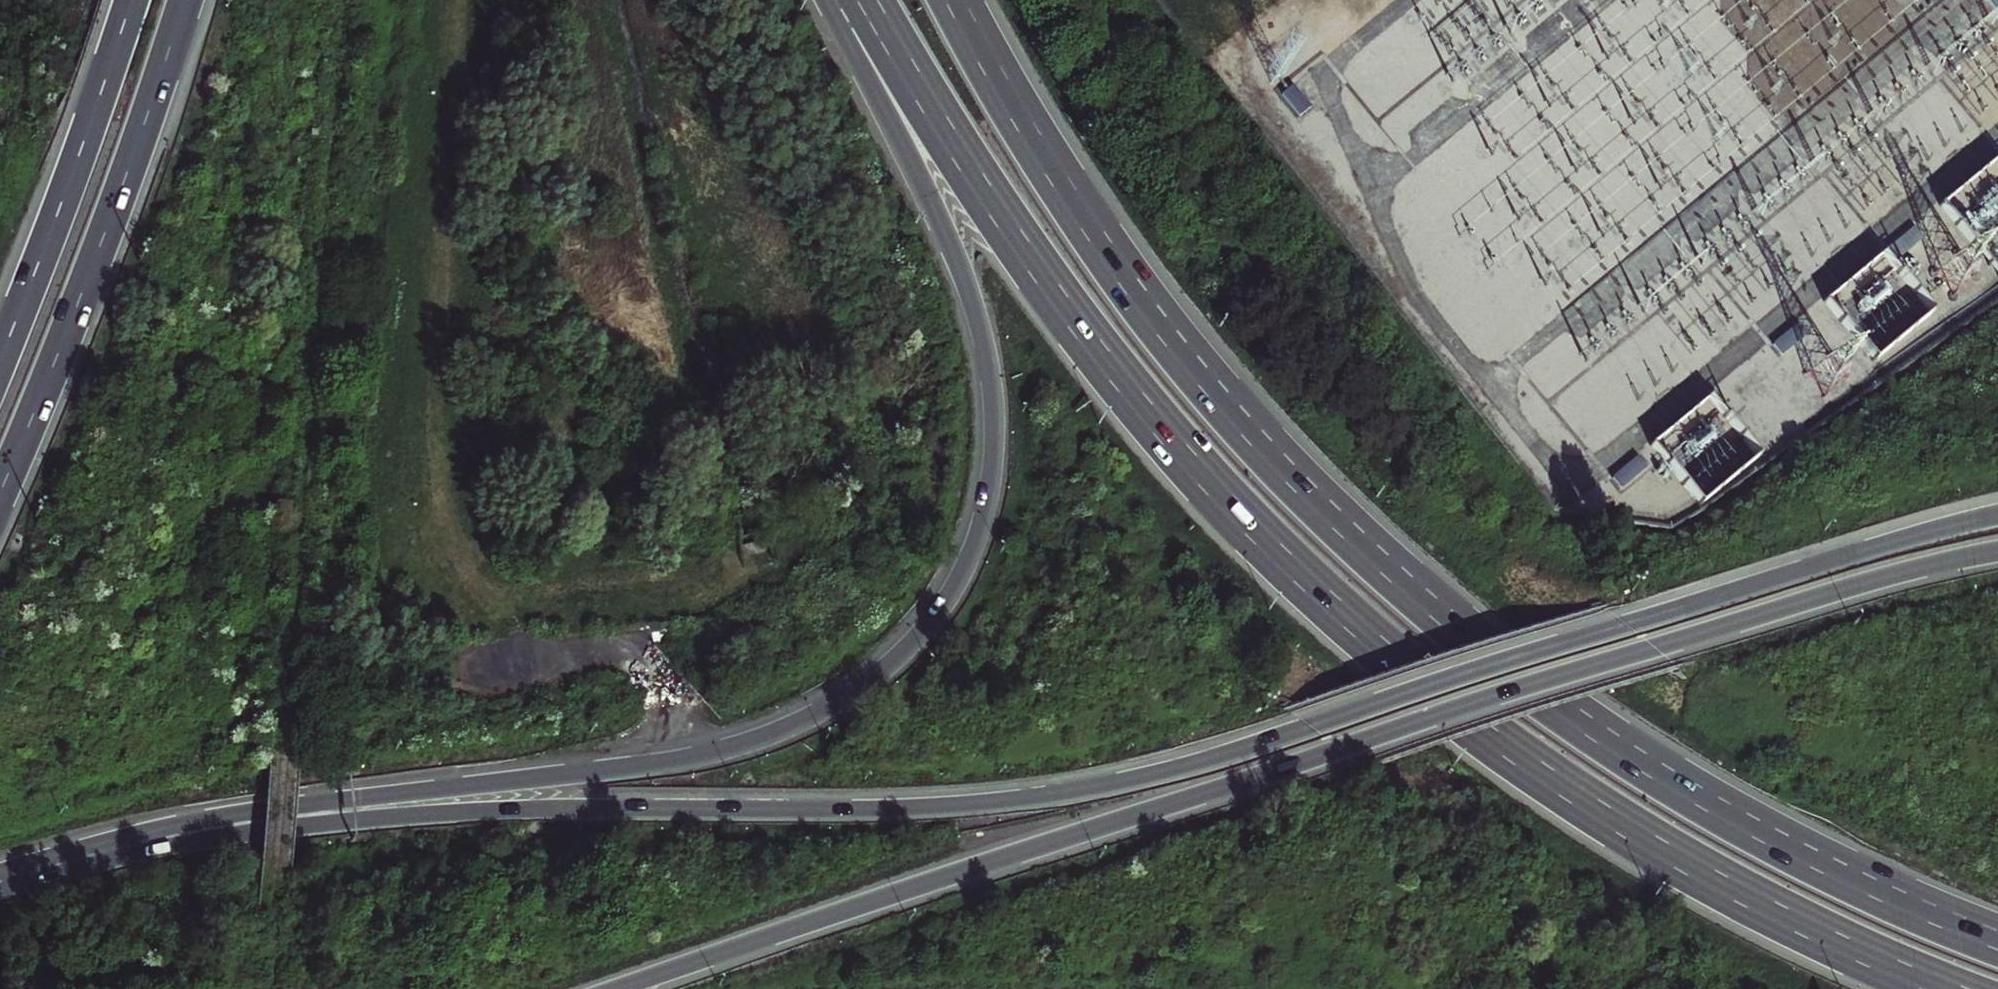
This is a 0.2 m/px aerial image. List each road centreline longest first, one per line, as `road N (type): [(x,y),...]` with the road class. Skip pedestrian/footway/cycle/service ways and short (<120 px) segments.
road 1 (motorway): [(1997,514),(1217,759),(1058,798),(908,811),(483,808),(248,828),(75,856)]
road 2 (motorway): [(827,0),(939,219),(990,371),(995,448),(987,504),(953,586),(915,636),(822,707),(710,751),(281,804),(157,828),(75,856)]
road 3 (motorway): [(870,0),(1077,323),(1211,482),(1328,597),(1512,751),(1630,830),(1815,932),(1949,988)]
road 4 (motorway): [(624,988),(1811,598),(1997,549)]
road 5 (motorway): [(1899,904),(1726,811),(1566,709),(1317,500),(1135,290),(956,0)]
road 6 (trunk): [(0,491),(117,198),(185,0)]
road 7 (trunk): [(131,0),(0,358)]

